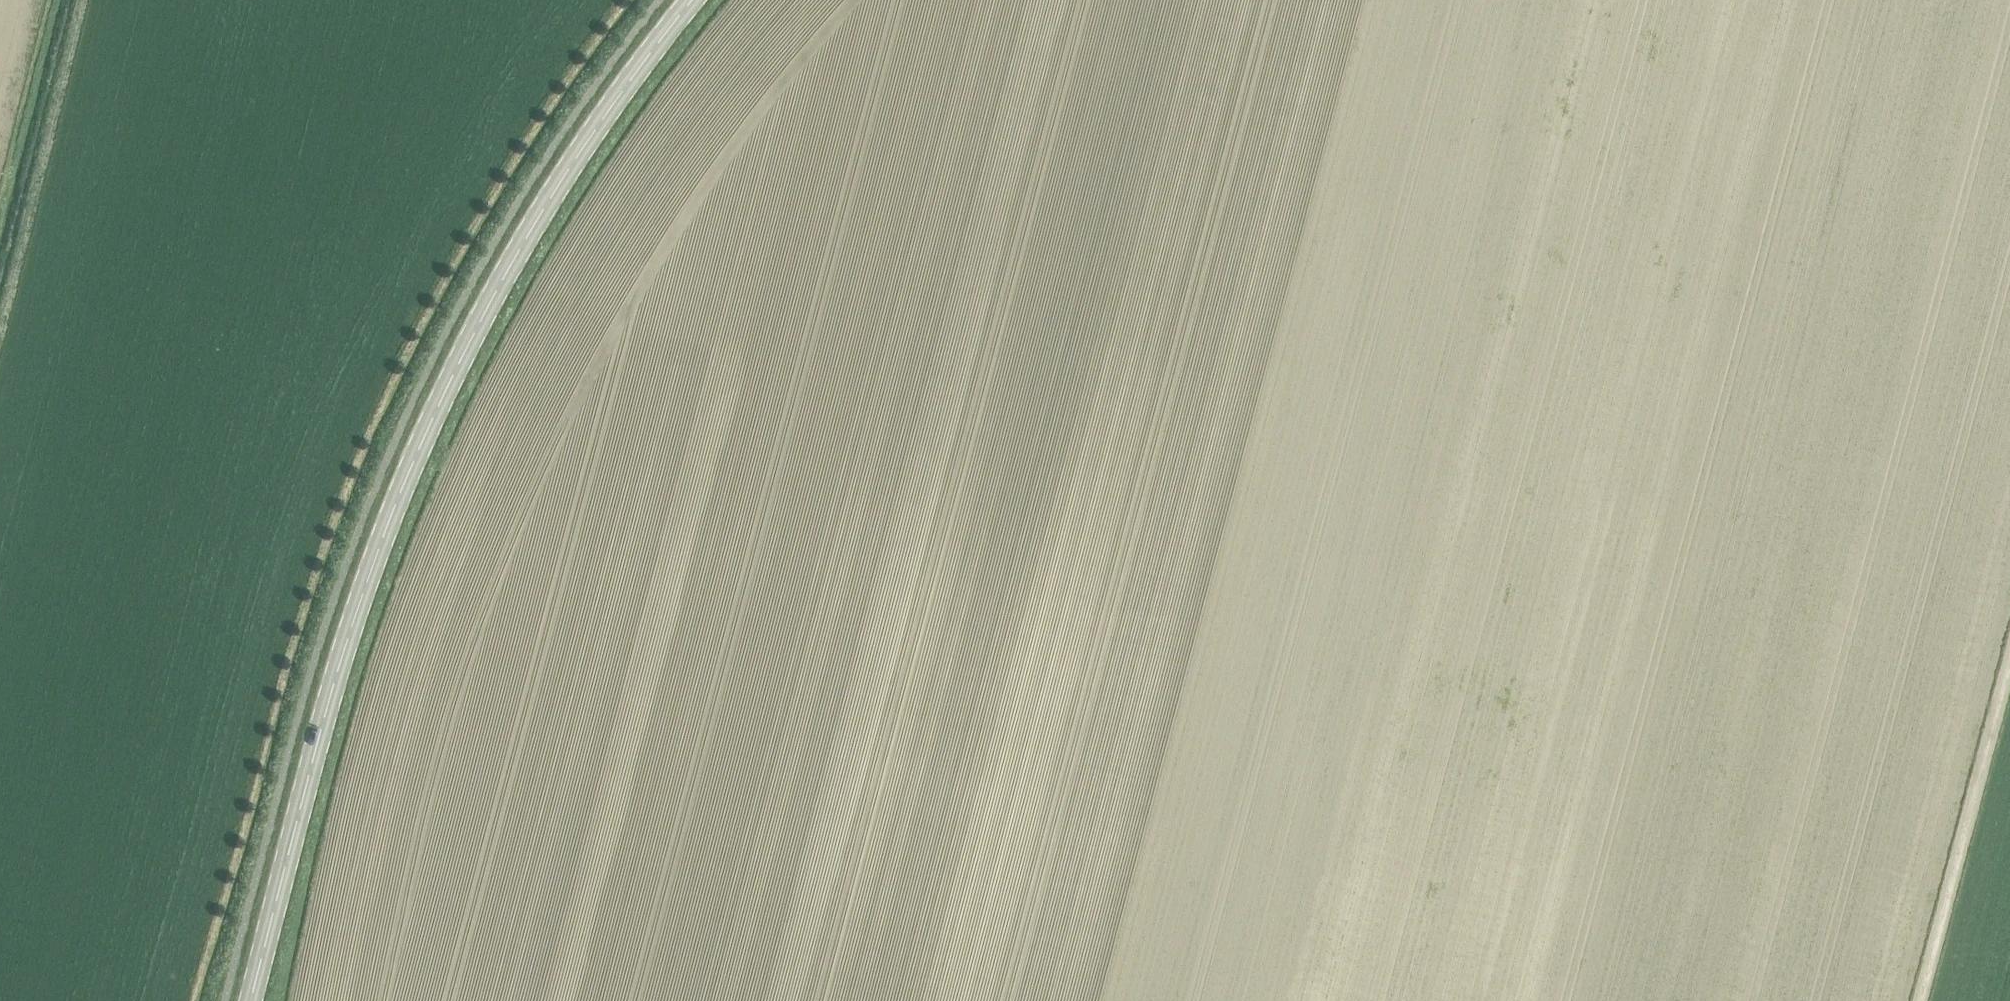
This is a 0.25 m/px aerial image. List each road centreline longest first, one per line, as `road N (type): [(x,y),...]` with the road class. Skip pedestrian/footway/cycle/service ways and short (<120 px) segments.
road 1 (secondary): [(251,1000),(326,709),(401,490),(534,224),(693,0)]
road 2 (track): [(1919,1000),(2009,658)]

